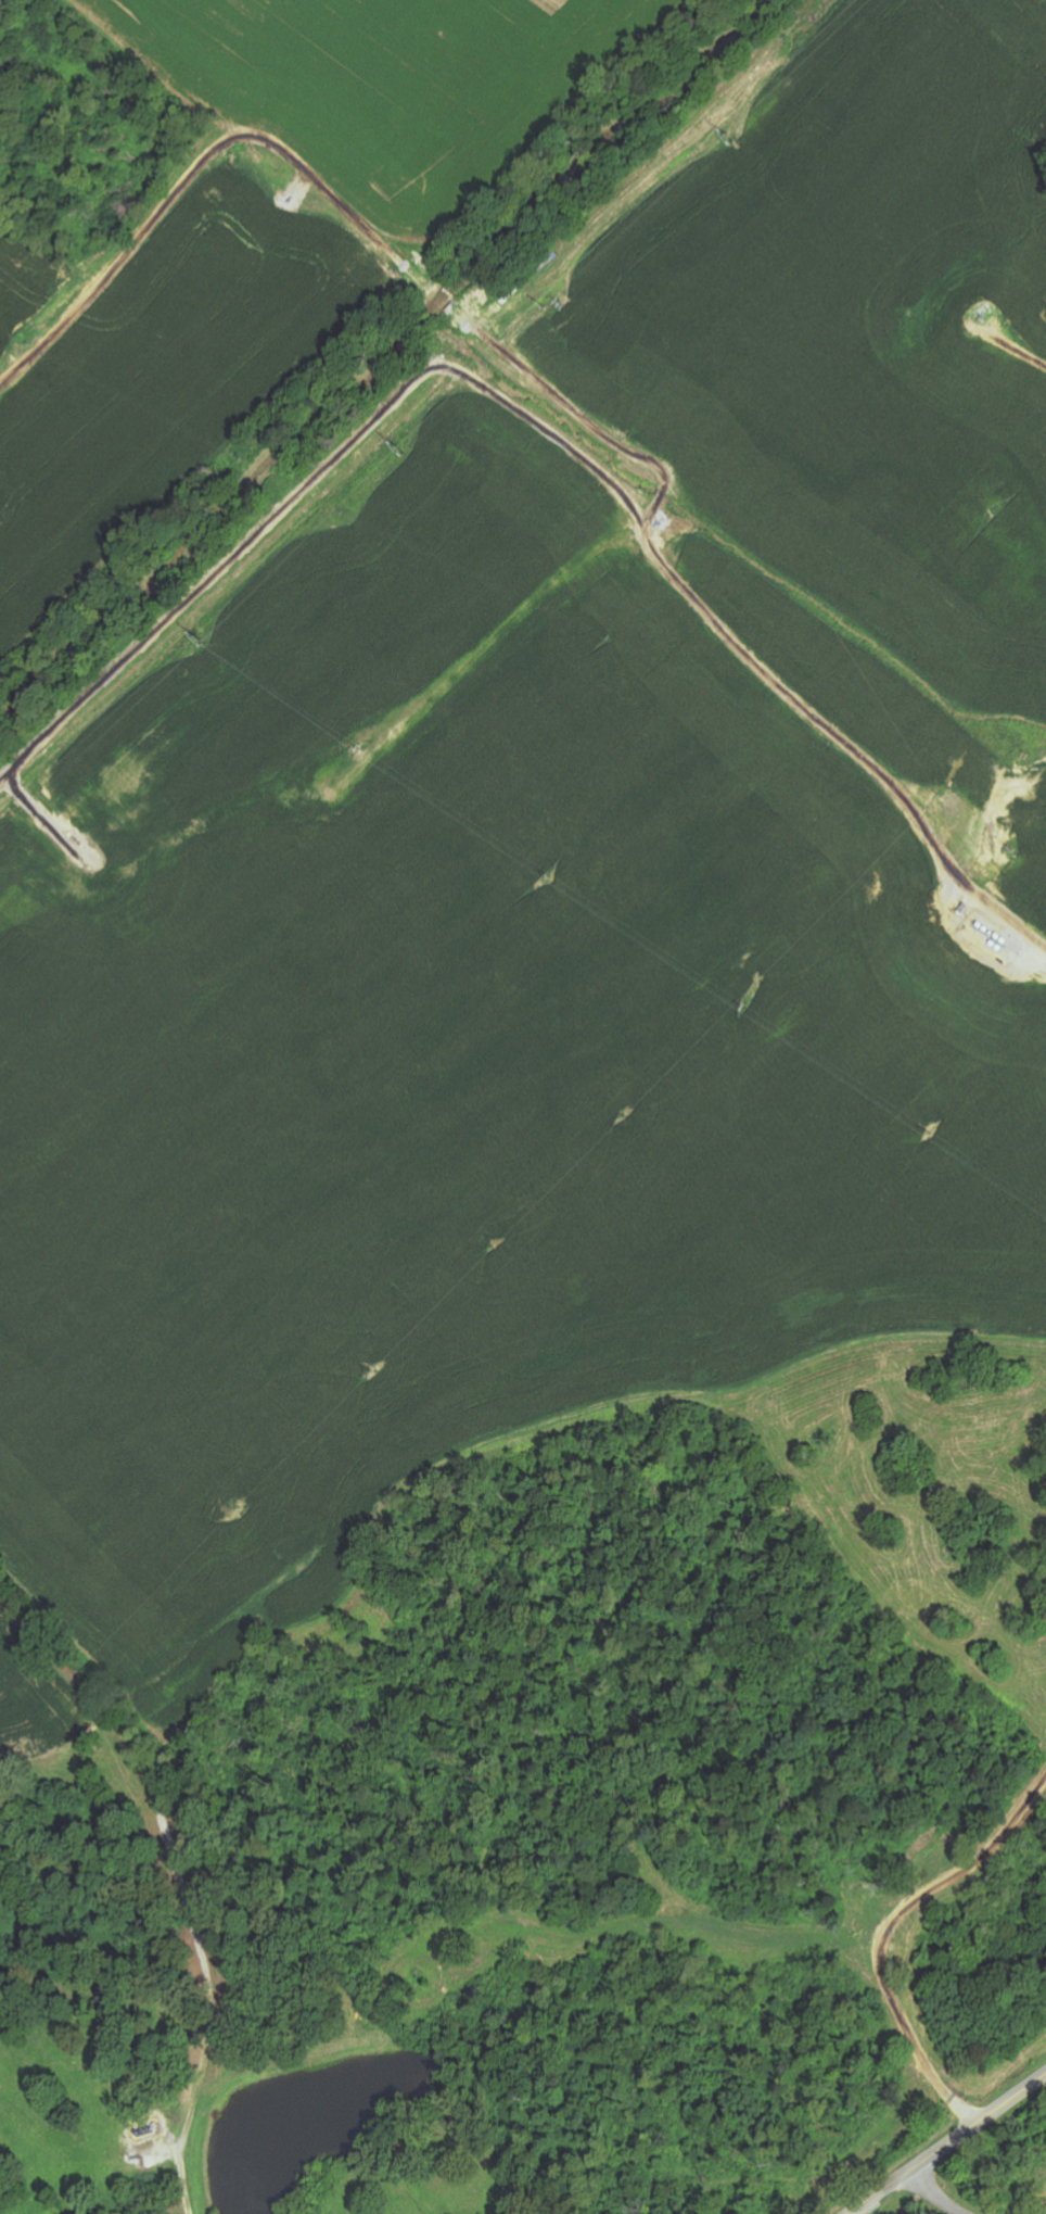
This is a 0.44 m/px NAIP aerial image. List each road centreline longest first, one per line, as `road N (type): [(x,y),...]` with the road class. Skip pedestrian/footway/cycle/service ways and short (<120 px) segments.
road 1 (secondary): [(852,2213),(1045,2075)]

